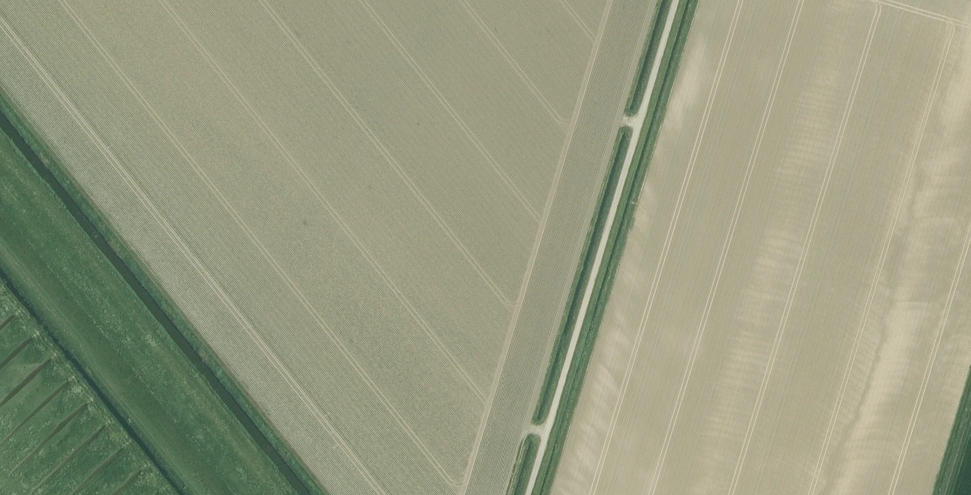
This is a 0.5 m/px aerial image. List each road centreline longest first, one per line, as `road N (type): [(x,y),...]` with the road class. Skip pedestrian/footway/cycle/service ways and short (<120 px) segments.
road 1 (unclassified): [(528,494),(676,0)]
road 2 (track): [(0,230),(218,494)]

